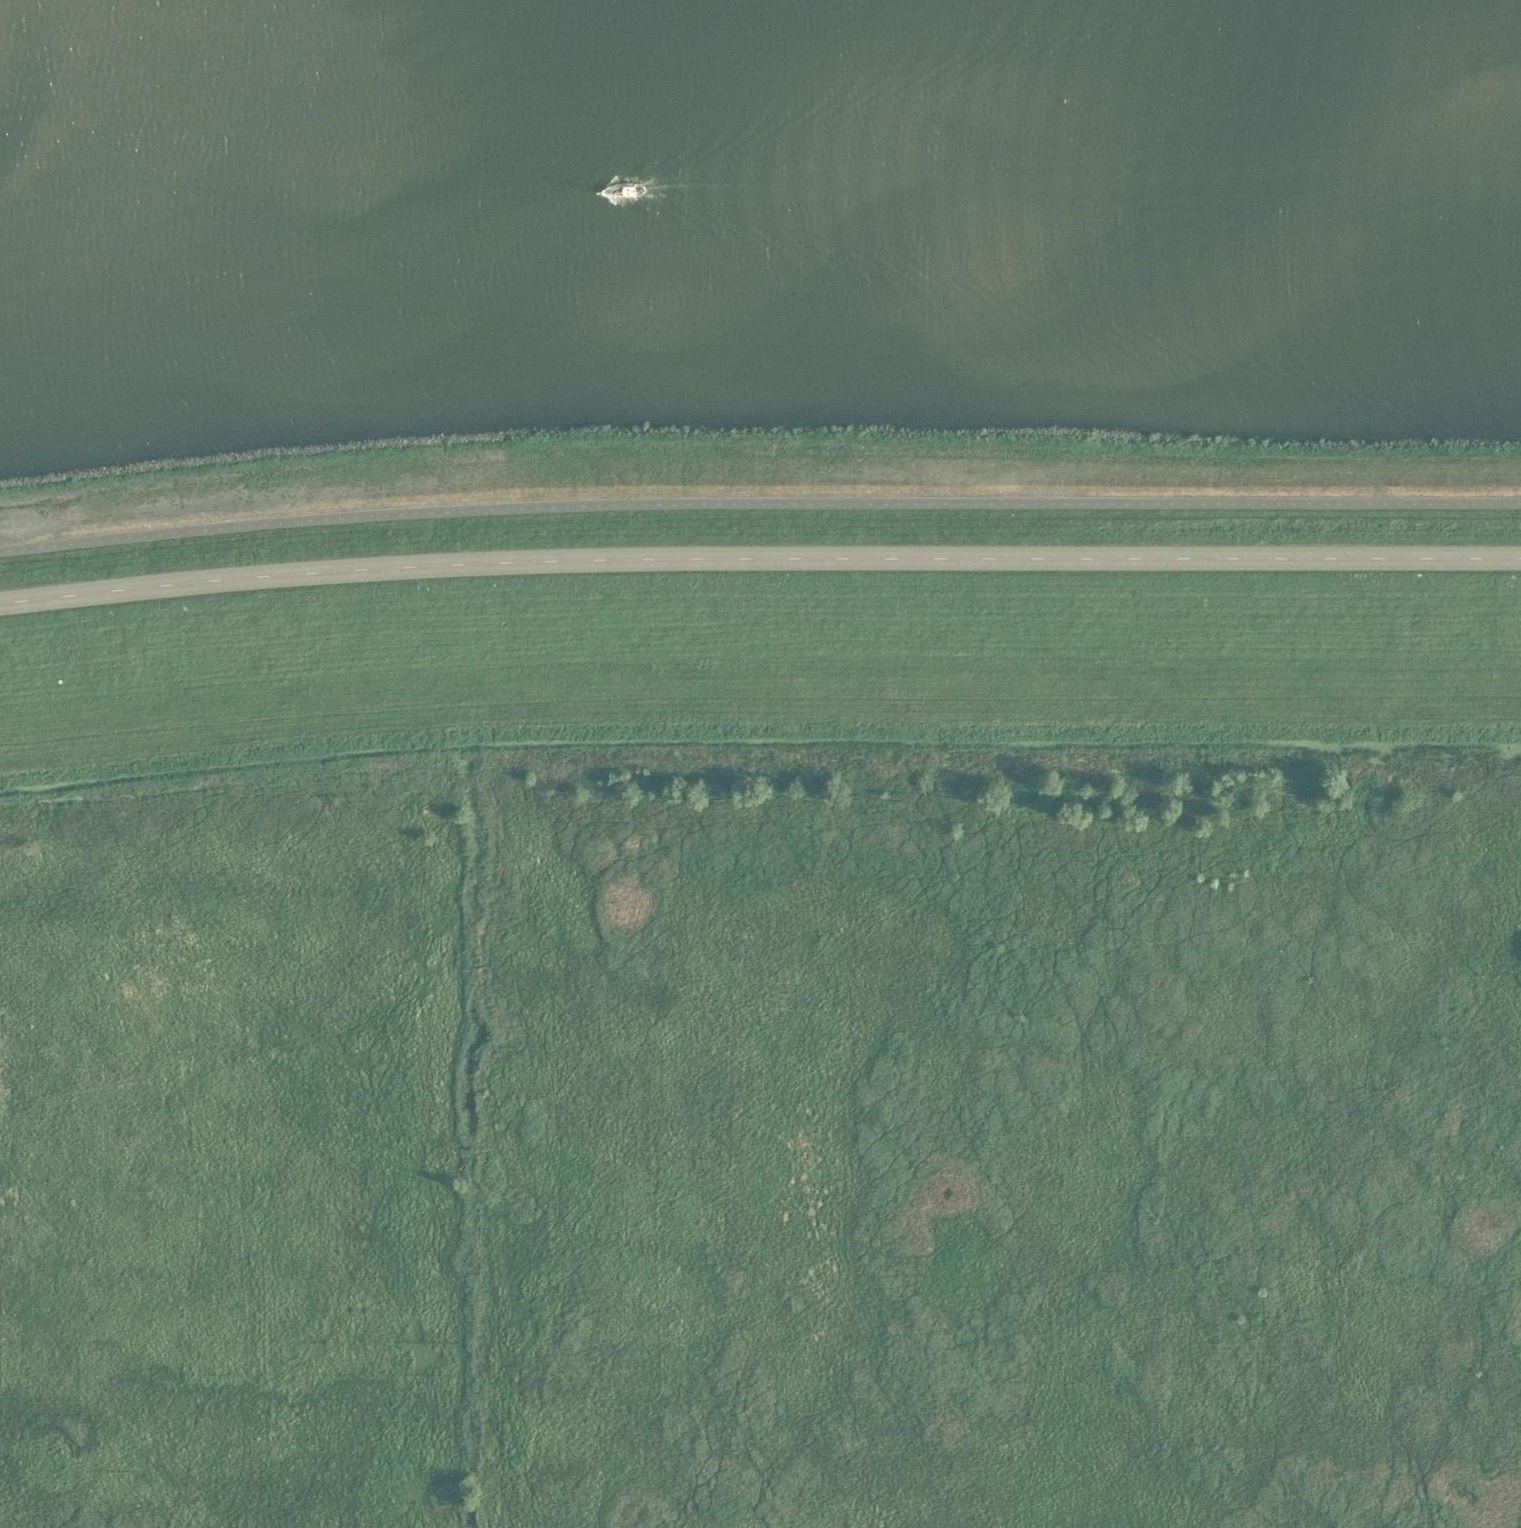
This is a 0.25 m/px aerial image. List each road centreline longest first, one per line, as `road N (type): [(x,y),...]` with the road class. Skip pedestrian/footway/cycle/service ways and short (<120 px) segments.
road 1 (tertiary): [(0,605),(295,575),(554,559),(1520,559)]

